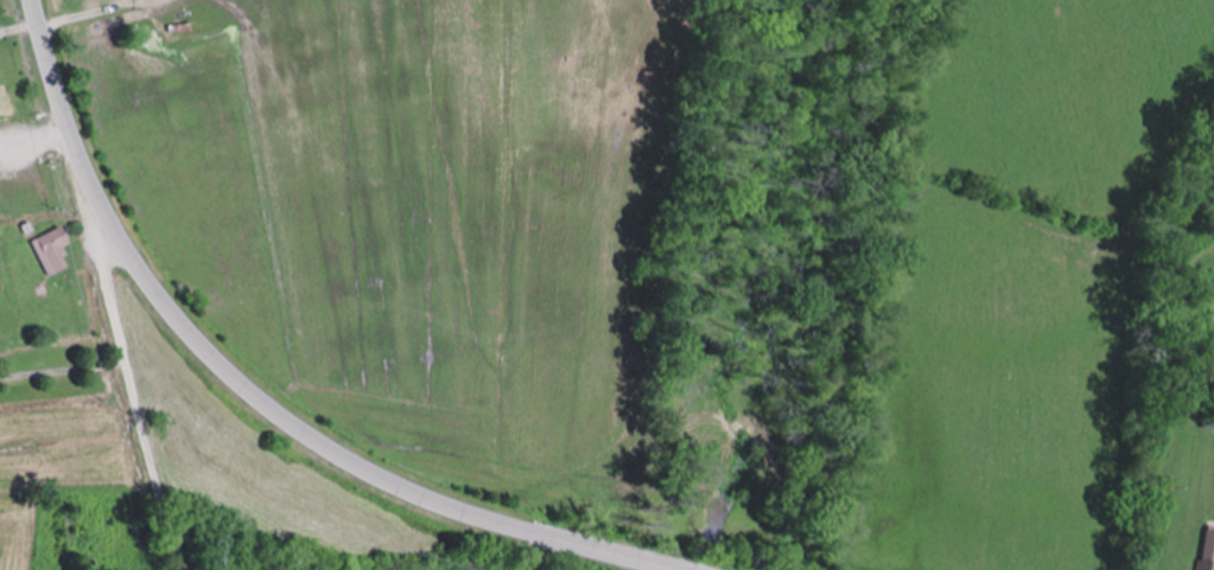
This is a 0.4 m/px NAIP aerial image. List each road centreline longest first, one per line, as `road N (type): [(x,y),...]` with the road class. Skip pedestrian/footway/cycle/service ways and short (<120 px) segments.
road 1 (primary): [(30,0),(64,119),(110,223),(174,318),(254,397),(338,457),(421,498),(670,569)]
road 2 (residential): [(102,206),(154,453),(198,569)]

